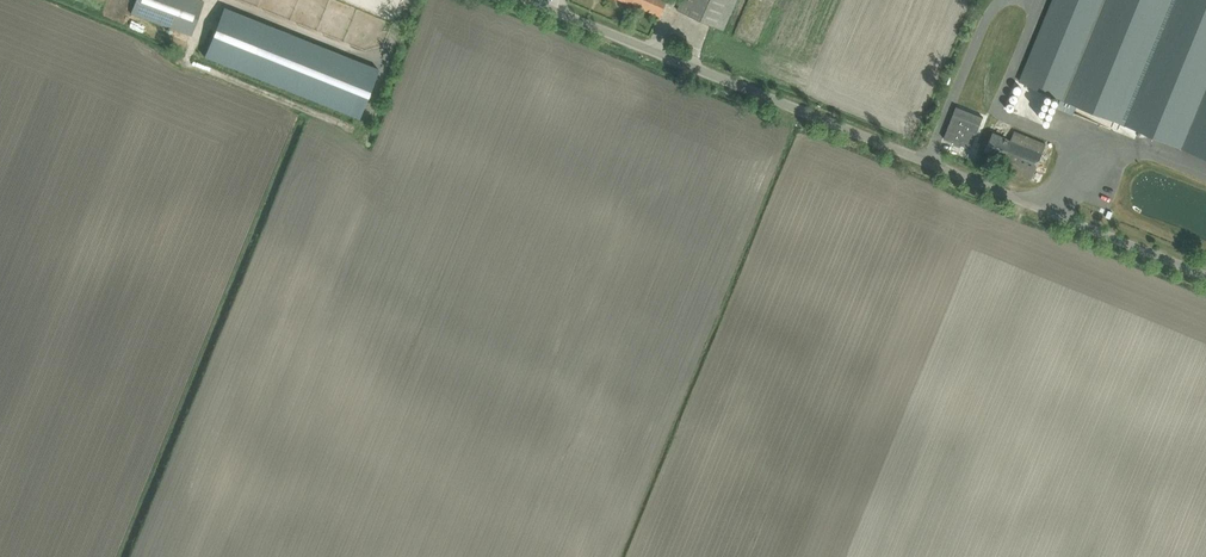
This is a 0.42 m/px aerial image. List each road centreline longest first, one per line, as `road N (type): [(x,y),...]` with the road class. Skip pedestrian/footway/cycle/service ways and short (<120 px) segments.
road 1 (unclassified): [(1205,272),(547,0)]

